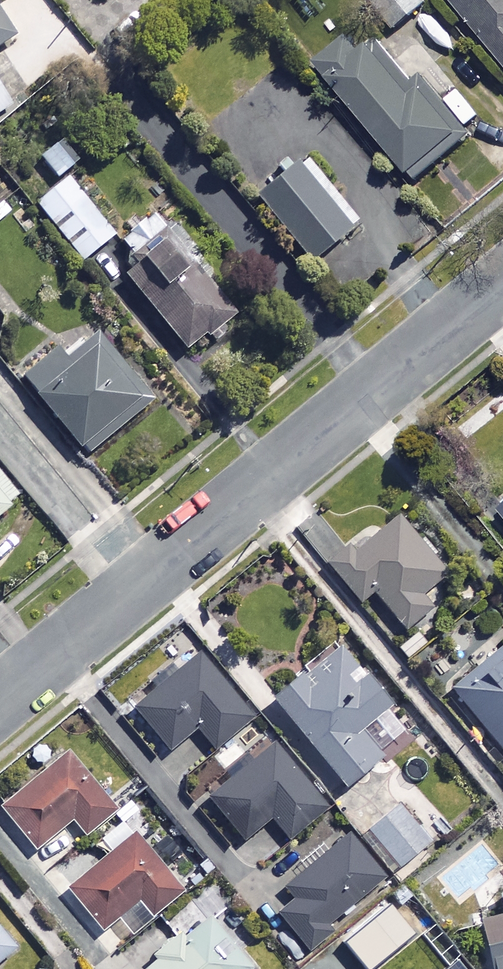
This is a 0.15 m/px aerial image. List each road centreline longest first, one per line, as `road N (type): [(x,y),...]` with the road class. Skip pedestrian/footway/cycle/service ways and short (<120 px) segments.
road 1 (residential): [(0,699),(502,282)]

